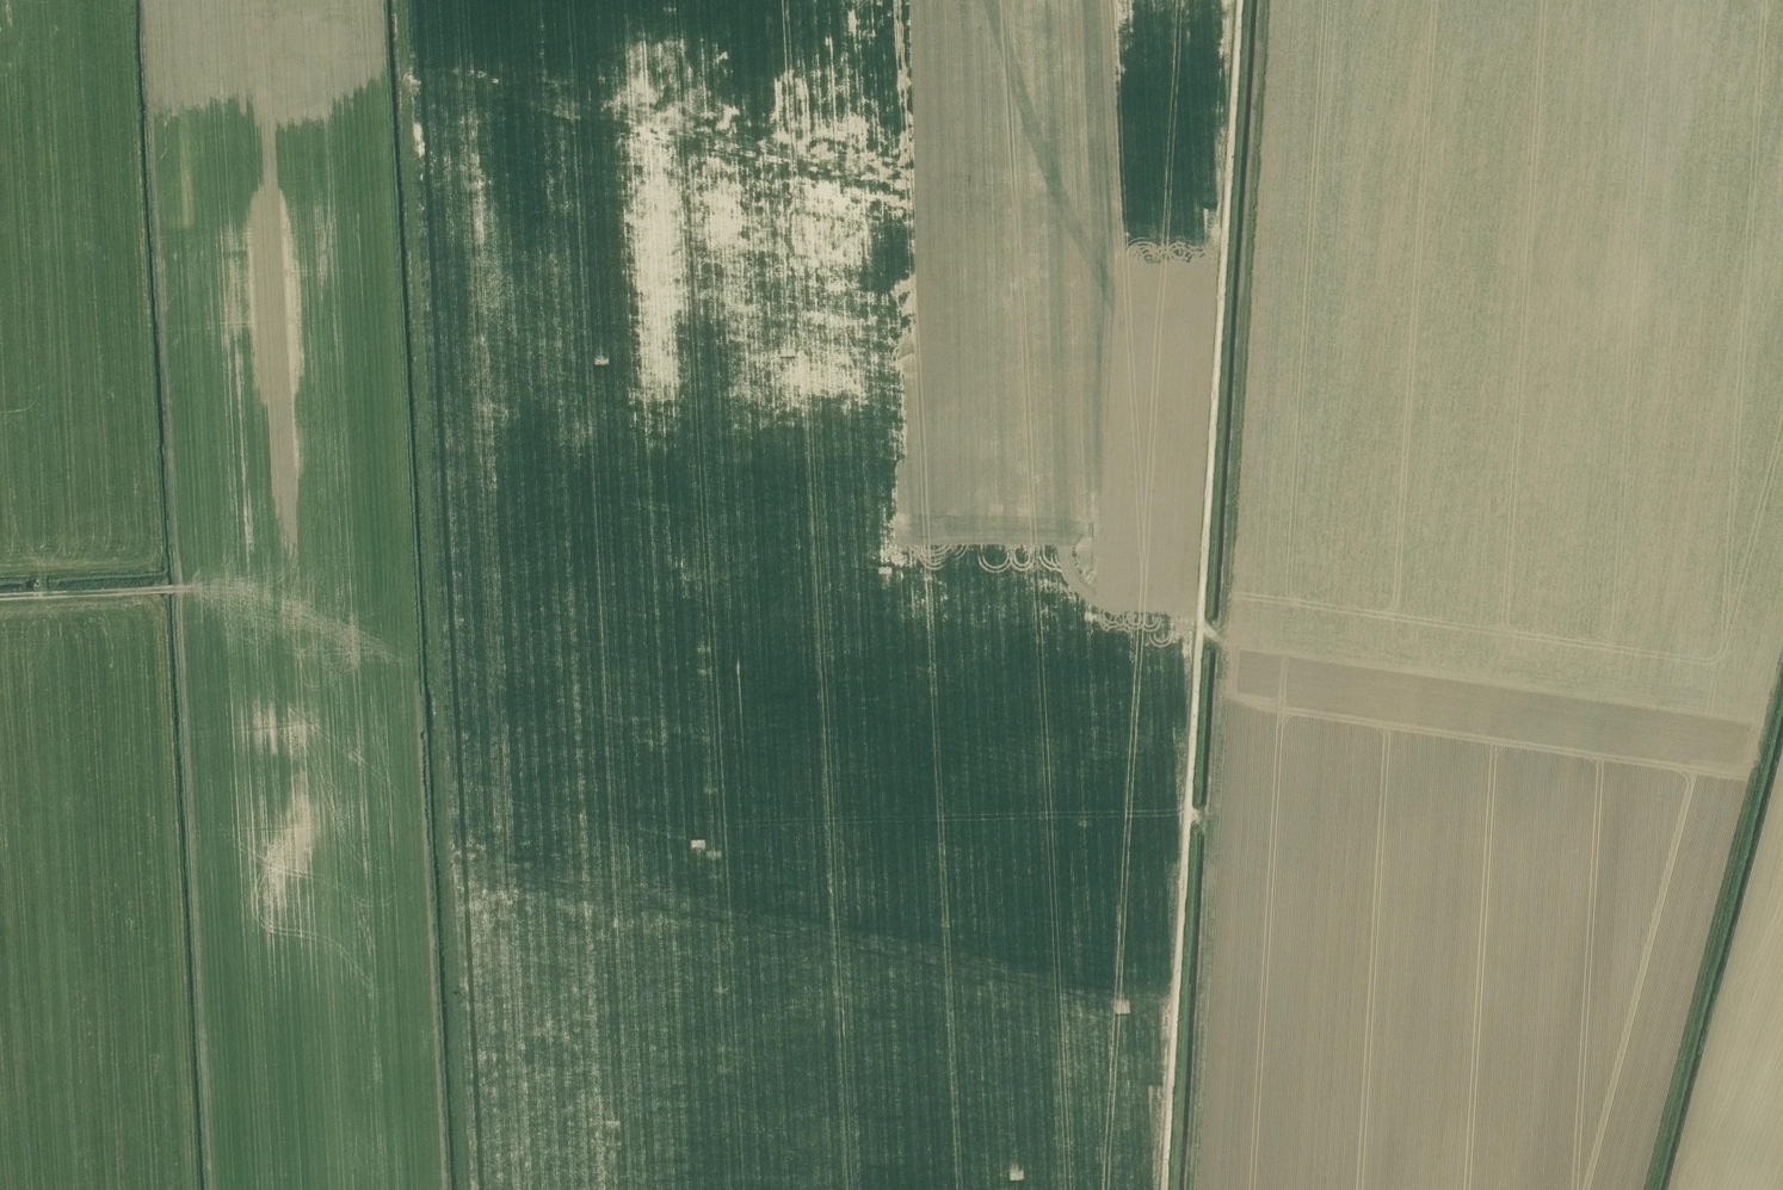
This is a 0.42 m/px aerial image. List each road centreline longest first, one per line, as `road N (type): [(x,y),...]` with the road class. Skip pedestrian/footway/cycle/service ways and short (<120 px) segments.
road 1 (track): [(1241,0),(1165,1189)]
road 2 (track): [(0,598),(176,591)]

